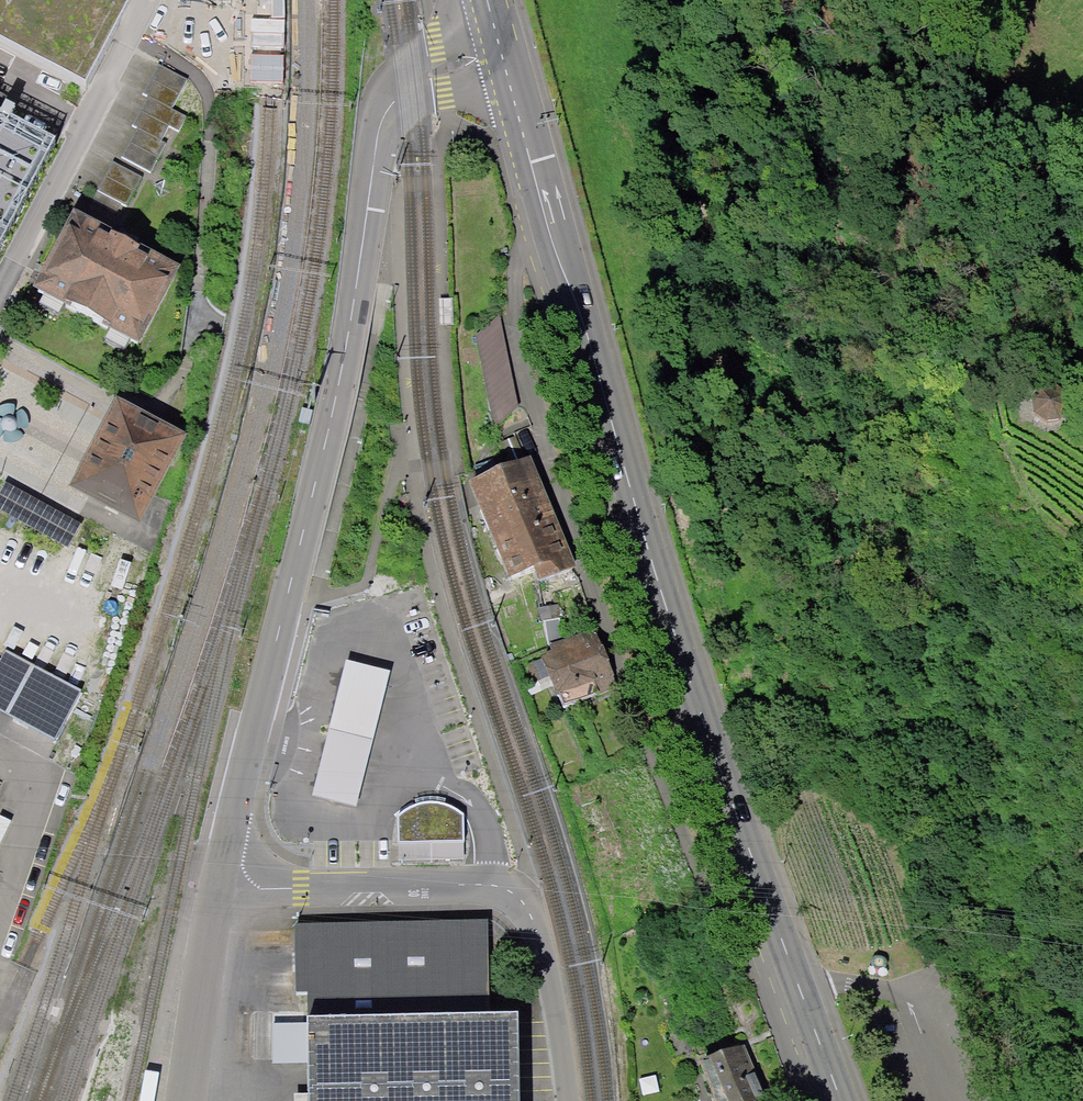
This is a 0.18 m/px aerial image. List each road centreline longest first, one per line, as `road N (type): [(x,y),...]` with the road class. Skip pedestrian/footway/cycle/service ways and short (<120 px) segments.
road 1 (residential): [(497,54),(418,83),(383,118),(349,338),(220,879)]
road 2 (residential): [(543,215),(521,268),(522,378),(681,841),(751,969),(814,1023)]
road 3 (secondary): [(814,1023),(719,776),(543,215)]
road 4 (residential): [(220,879),(311,893),(495,890),(514,899),(541,947),(567,1100)]
road 5 (track): [(1082,406),(1064,206),(1082,175)]
road 6 (residential): [(188,1100),(220,879)]
road 7 (secondary): [(543,215),(497,54)]

